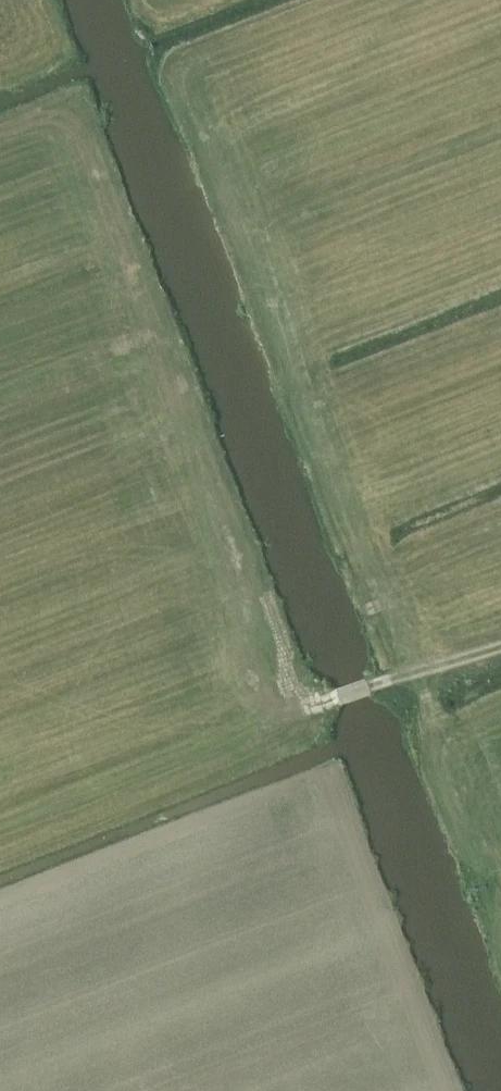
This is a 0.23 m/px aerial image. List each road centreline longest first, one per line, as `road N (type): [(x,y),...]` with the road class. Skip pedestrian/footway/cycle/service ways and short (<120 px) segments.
road 1 (track): [(329,708),(500,644)]

